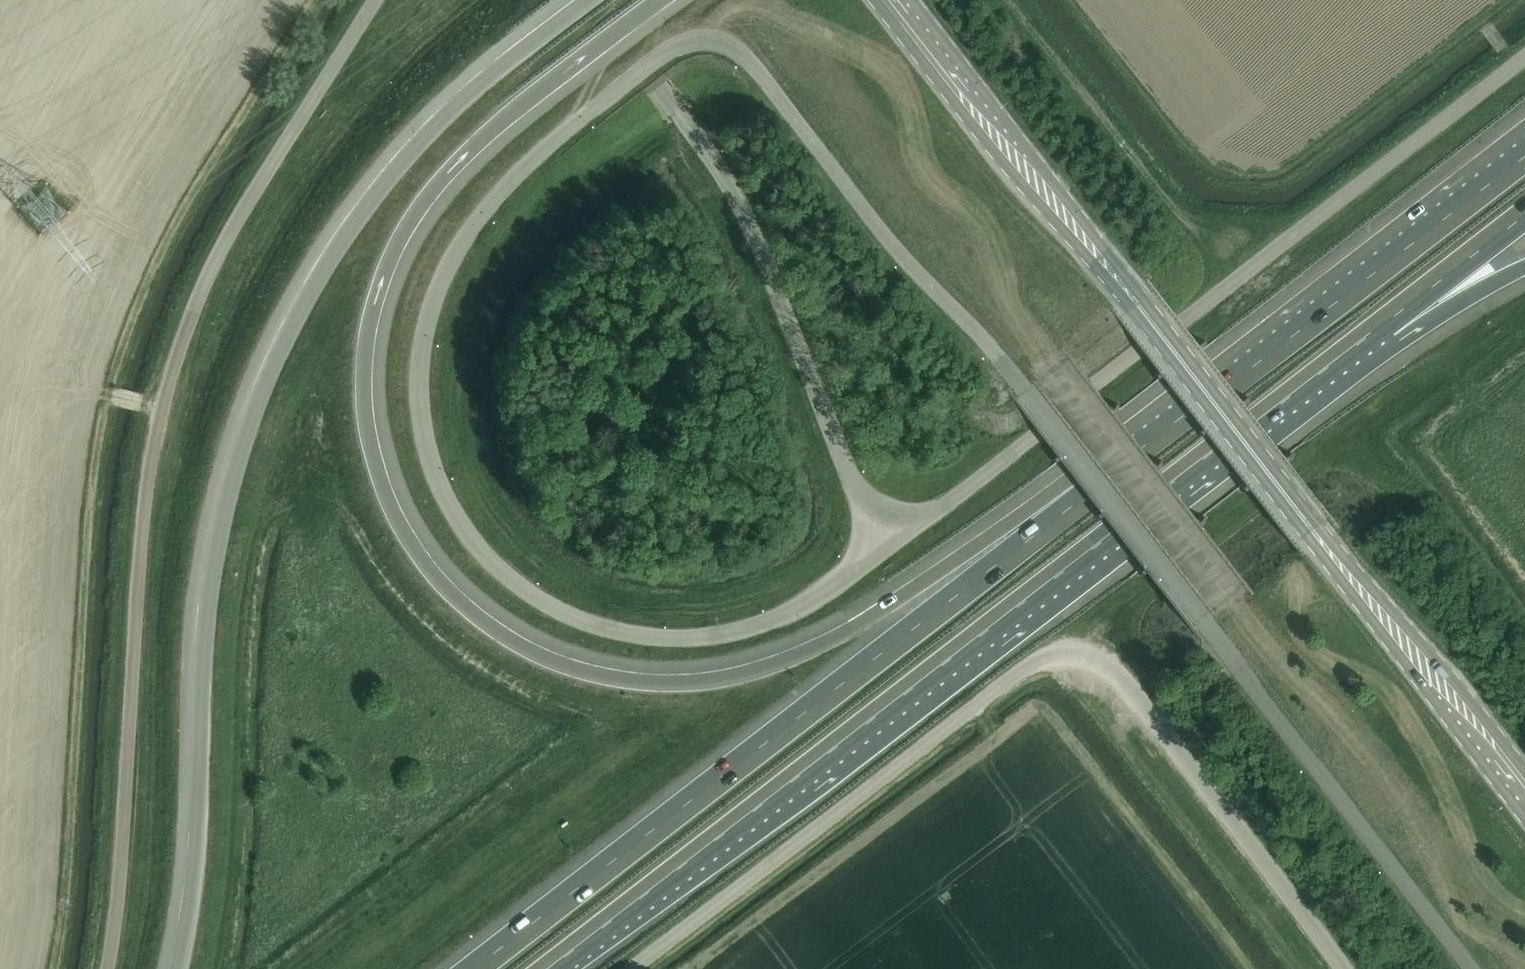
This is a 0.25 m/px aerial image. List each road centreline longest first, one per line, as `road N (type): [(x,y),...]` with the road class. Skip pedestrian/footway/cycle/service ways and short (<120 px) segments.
road 1 (motorway): [(1135,455),(857,627),(739,674),(670,683),(595,674),(527,650),(452,596),(408,537),(375,467),(362,391),(374,308),(394,246),(427,195),(479,141),(656,0)]
road 2 (motorway): [(589,0),(448,109),(392,171),(279,350),(245,434),(220,528),(206,632),(196,865),(176,968)]
road 3 (unclassified): [(676,46),(557,140),(468,237),(433,306),(422,390),(433,457),(465,526),(504,576),(588,626),(639,639),(716,641),(787,617),(886,547)]
road 4 (motorway): [(548,968),(1385,322)]
road 5 (unclassified): [(105,968),(142,532),(176,362),(207,277),(374,0)]
road 6 (tertiary): [(1524,799),(902,0)]
road 7 (unclassified): [(638,968),(1052,659),(1089,658),(1117,675),(1346,968)]
road 8 (motorway): [(1135,455),(481,968)]
road 9 (unclassified): [(886,547),(1524,59)]
road 10 (unclassified): [(1471,968),(1024,389)]
road 11 (unclassified): [(886,547),(751,223),(713,153),(595,0)]
road 12 (unclassified): [(676,46),(704,39),(752,61),(1024,389)]
road 13 (motorway): [(1524,155),(1135,455)]
road 14 (motorway): [(1385,322),(1524,214)]
road 15 (motorway): [(1385,322),(1524,270)]

